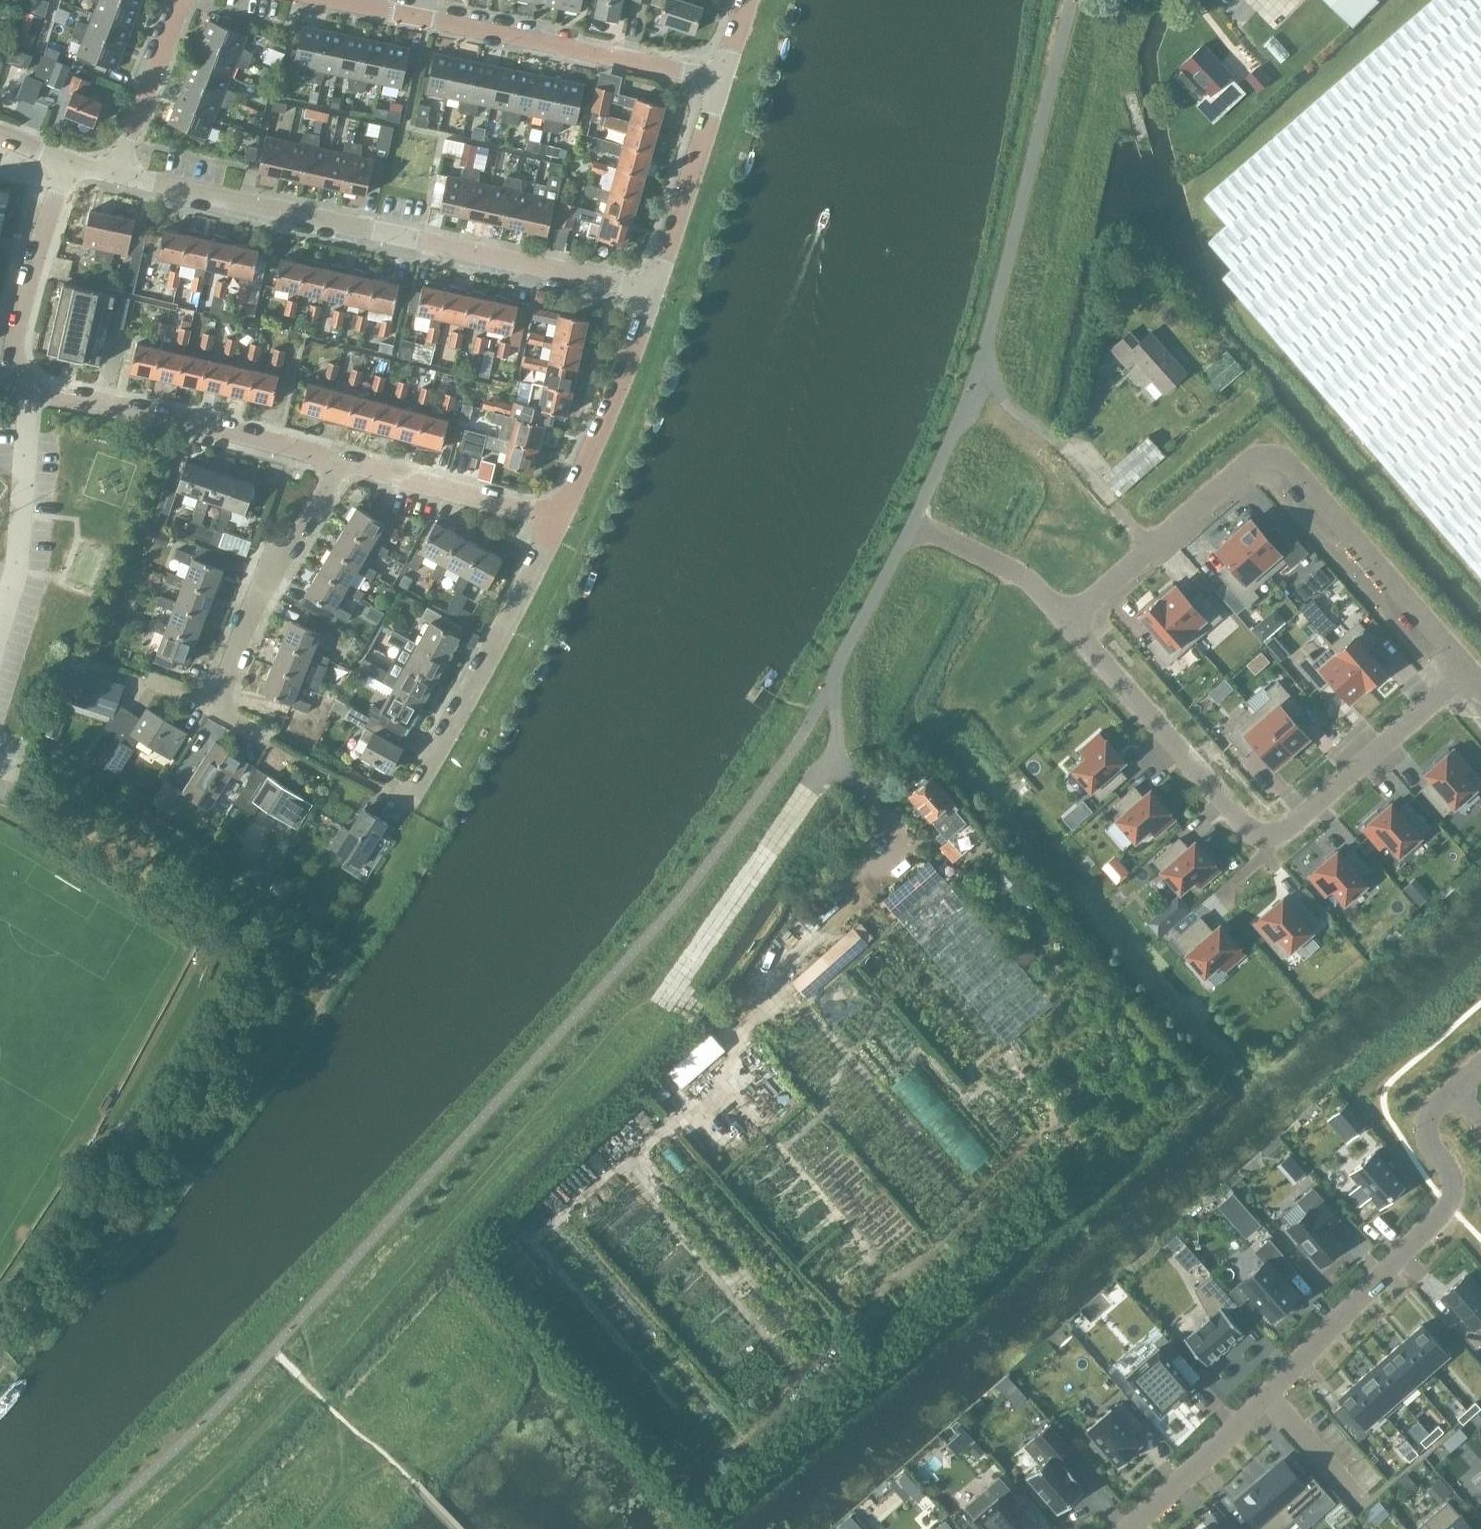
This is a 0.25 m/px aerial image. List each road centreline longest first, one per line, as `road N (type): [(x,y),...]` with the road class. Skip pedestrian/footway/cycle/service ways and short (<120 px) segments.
road 1 (residential): [(1457,1087),(1428,1124),(1454,1182),(1448,1206),(1127,1528)]
road 2 (residential): [(1469,669),(1296,824),(1268,837),(1240,823),(1066,620)]
road 3 (residential): [(342,460),(21,381),(14,354),(30,273),(68,161)]
road 4 (residential): [(1066,620),(1251,464),(1277,458),(1469,669)]
road 5 (residential): [(654,293),(116,174)]
road 6 (unclassified): [(1073,0),(981,358),(913,522)]
road 7 (residential): [(721,80),(336,0)]
road 8 (residential): [(387,790),(407,801),(494,652),(559,518)]
road 9 (residential): [(342,460),(258,599),(217,708)]
road 10 (residential): [(559,518),(654,293)]
road 11 (unclassified): [(913,522),(806,730)]
road 12 (residential): [(559,518),(342,460)]
road 13 (residential): [(654,293),(721,80)]
road 14 (residential): [(116,174),(183,0)]
road 15 (residential): [(913,522),(1016,571),(1066,620)]

